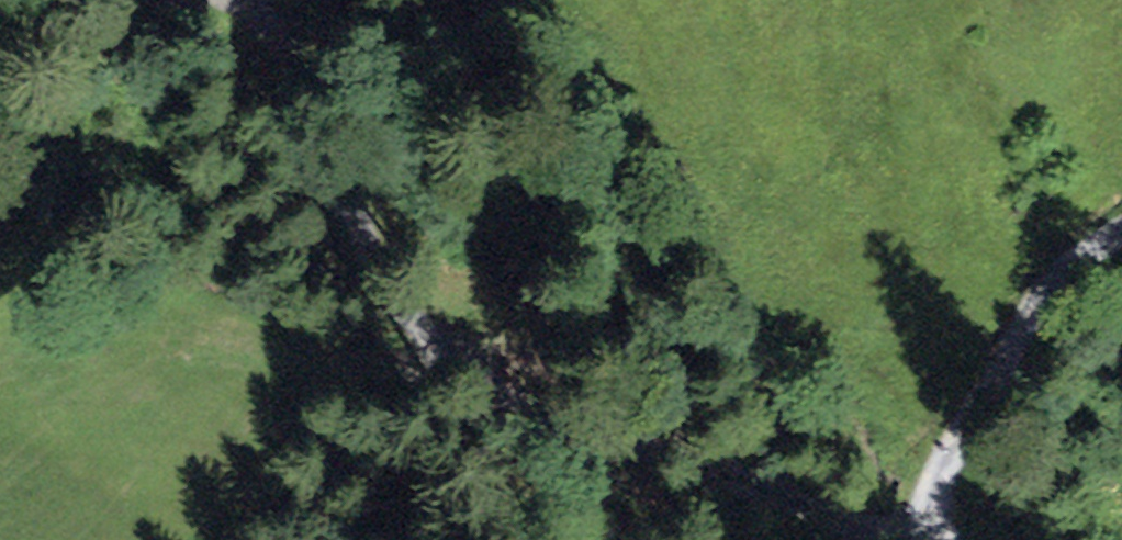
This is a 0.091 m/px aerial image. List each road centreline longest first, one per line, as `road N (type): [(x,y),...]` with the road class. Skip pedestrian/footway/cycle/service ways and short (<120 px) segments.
road 1 (track): [(915,539),(722,483),(519,410),(446,355),(388,281),(289,59),(256,7),(241,0)]
road 2 (track): [(952,539),(935,496),(969,403),(1049,265),(1121,221)]
road 3 (track): [(142,0),(0,58)]

